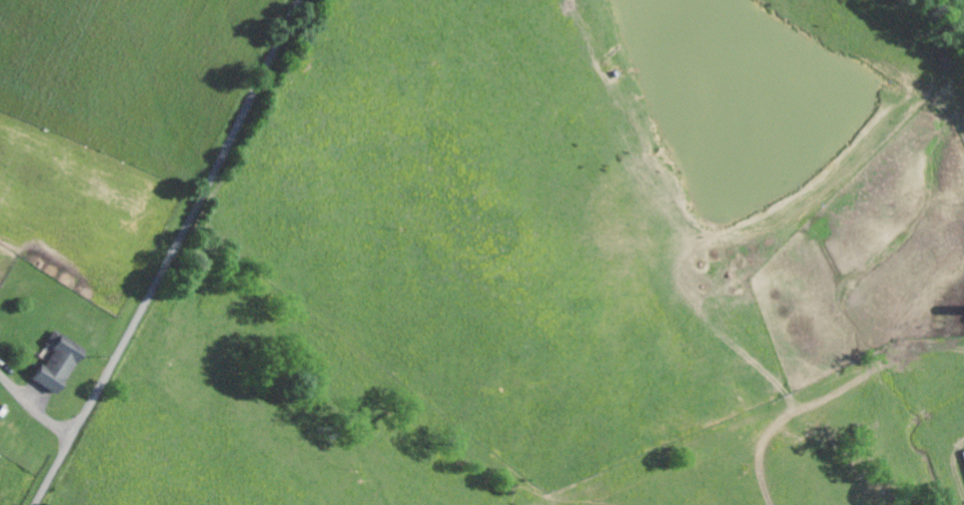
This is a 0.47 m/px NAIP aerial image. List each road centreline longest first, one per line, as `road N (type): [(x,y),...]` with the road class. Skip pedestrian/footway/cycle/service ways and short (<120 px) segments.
road 1 (residential): [(37,504),(301,0)]
road 2 (residential): [(688,371),(767,340),(942,325),(963,314)]

